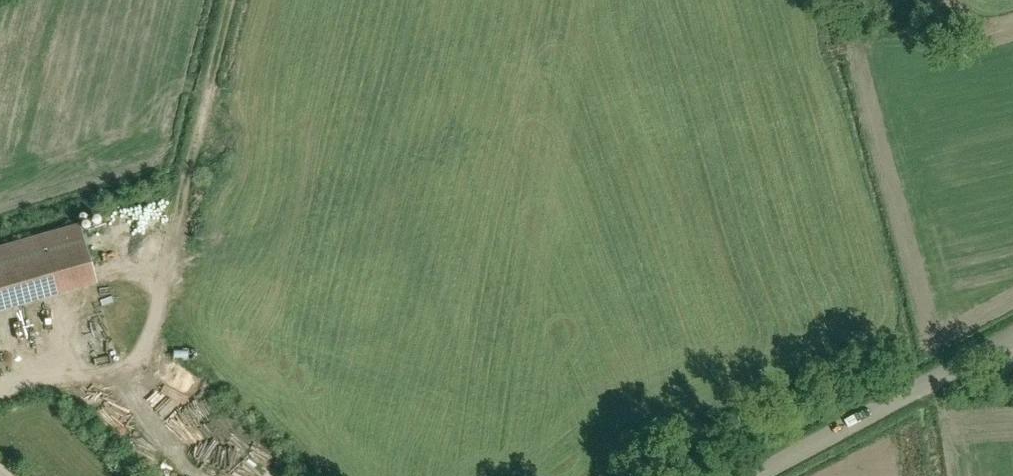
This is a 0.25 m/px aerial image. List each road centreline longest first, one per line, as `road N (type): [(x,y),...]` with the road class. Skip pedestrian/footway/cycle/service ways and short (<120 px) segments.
road 1 (track): [(228,0),(150,335),(128,370),(24,386),(0,398)]
road 2 (unclassified): [(741,475),(977,348)]

